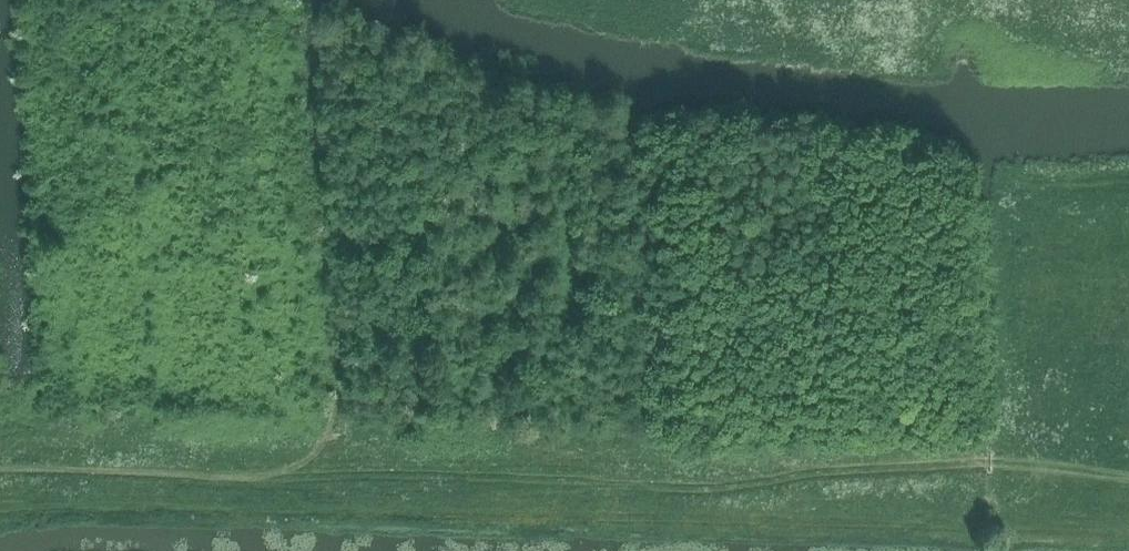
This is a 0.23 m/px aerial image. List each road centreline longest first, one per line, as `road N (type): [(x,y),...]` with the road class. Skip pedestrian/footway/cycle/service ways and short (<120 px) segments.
road 1 (track): [(947,493),(337,484)]
road 2 (track): [(337,484),(0,479)]
road 3 (track): [(1128,497),(947,493)]

